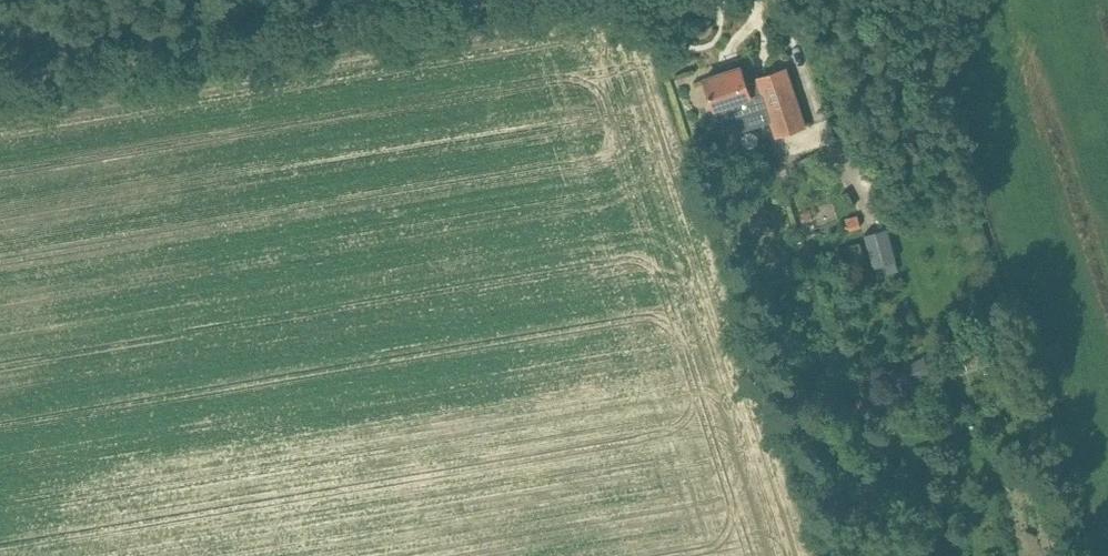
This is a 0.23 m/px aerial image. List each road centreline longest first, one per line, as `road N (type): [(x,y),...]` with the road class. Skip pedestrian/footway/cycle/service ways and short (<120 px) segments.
road 1 (track): [(0,84),(499,0)]

